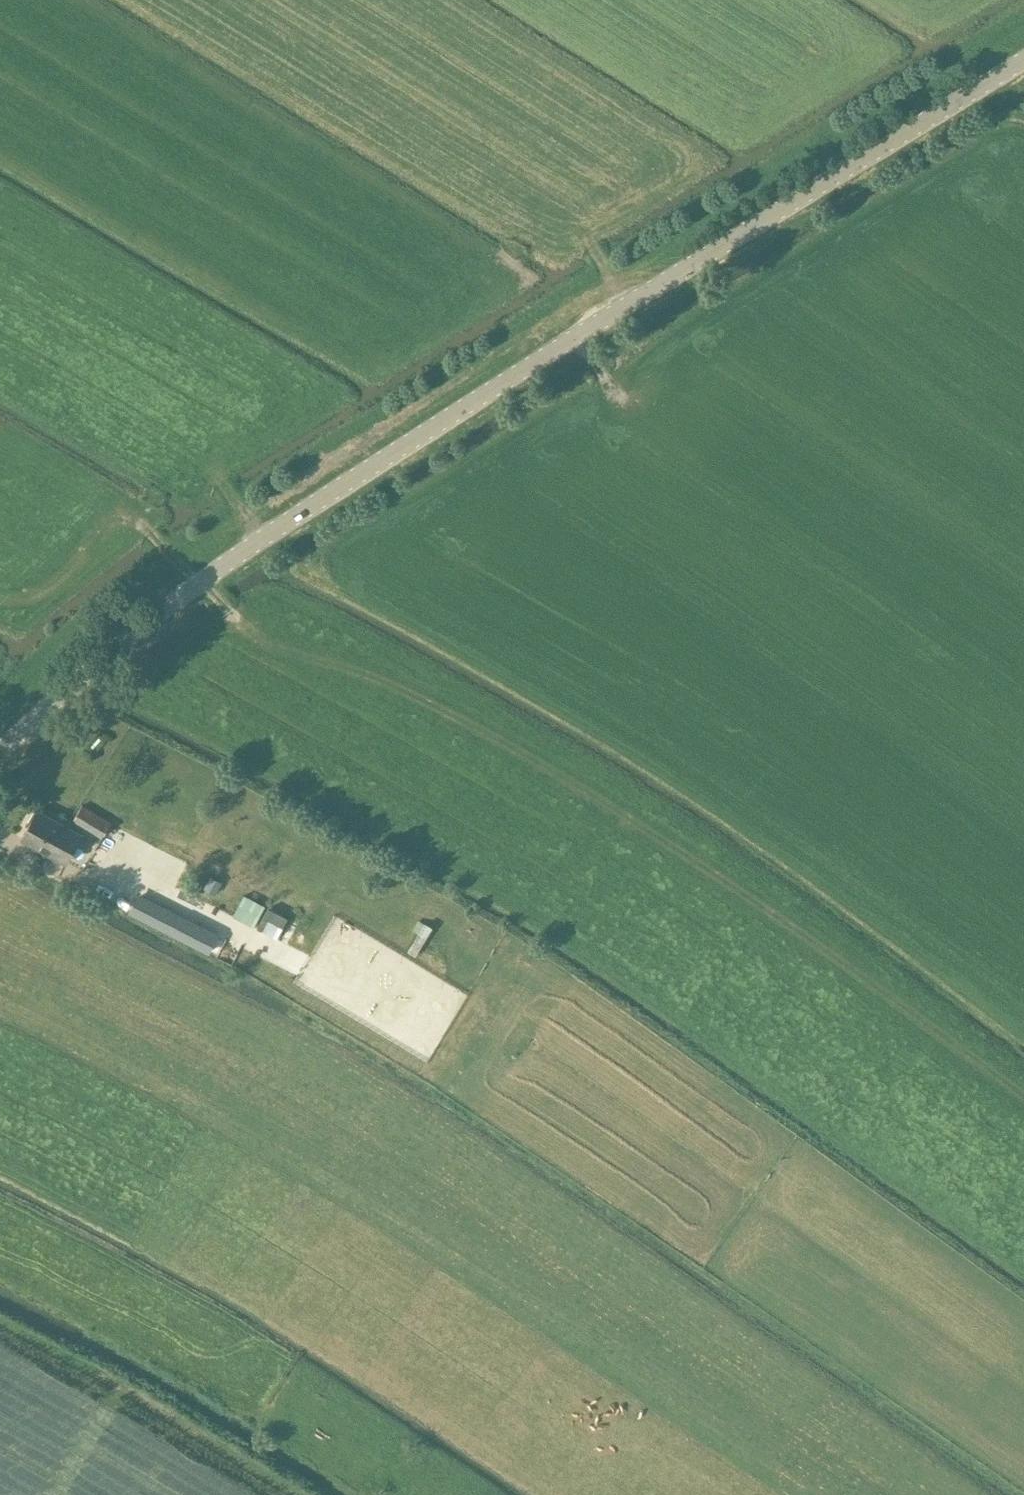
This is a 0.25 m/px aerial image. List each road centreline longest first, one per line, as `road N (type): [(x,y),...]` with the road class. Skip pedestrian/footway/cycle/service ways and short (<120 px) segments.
road 1 (unclassified): [(0,751),(202,582),(308,509),(1023,60)]

